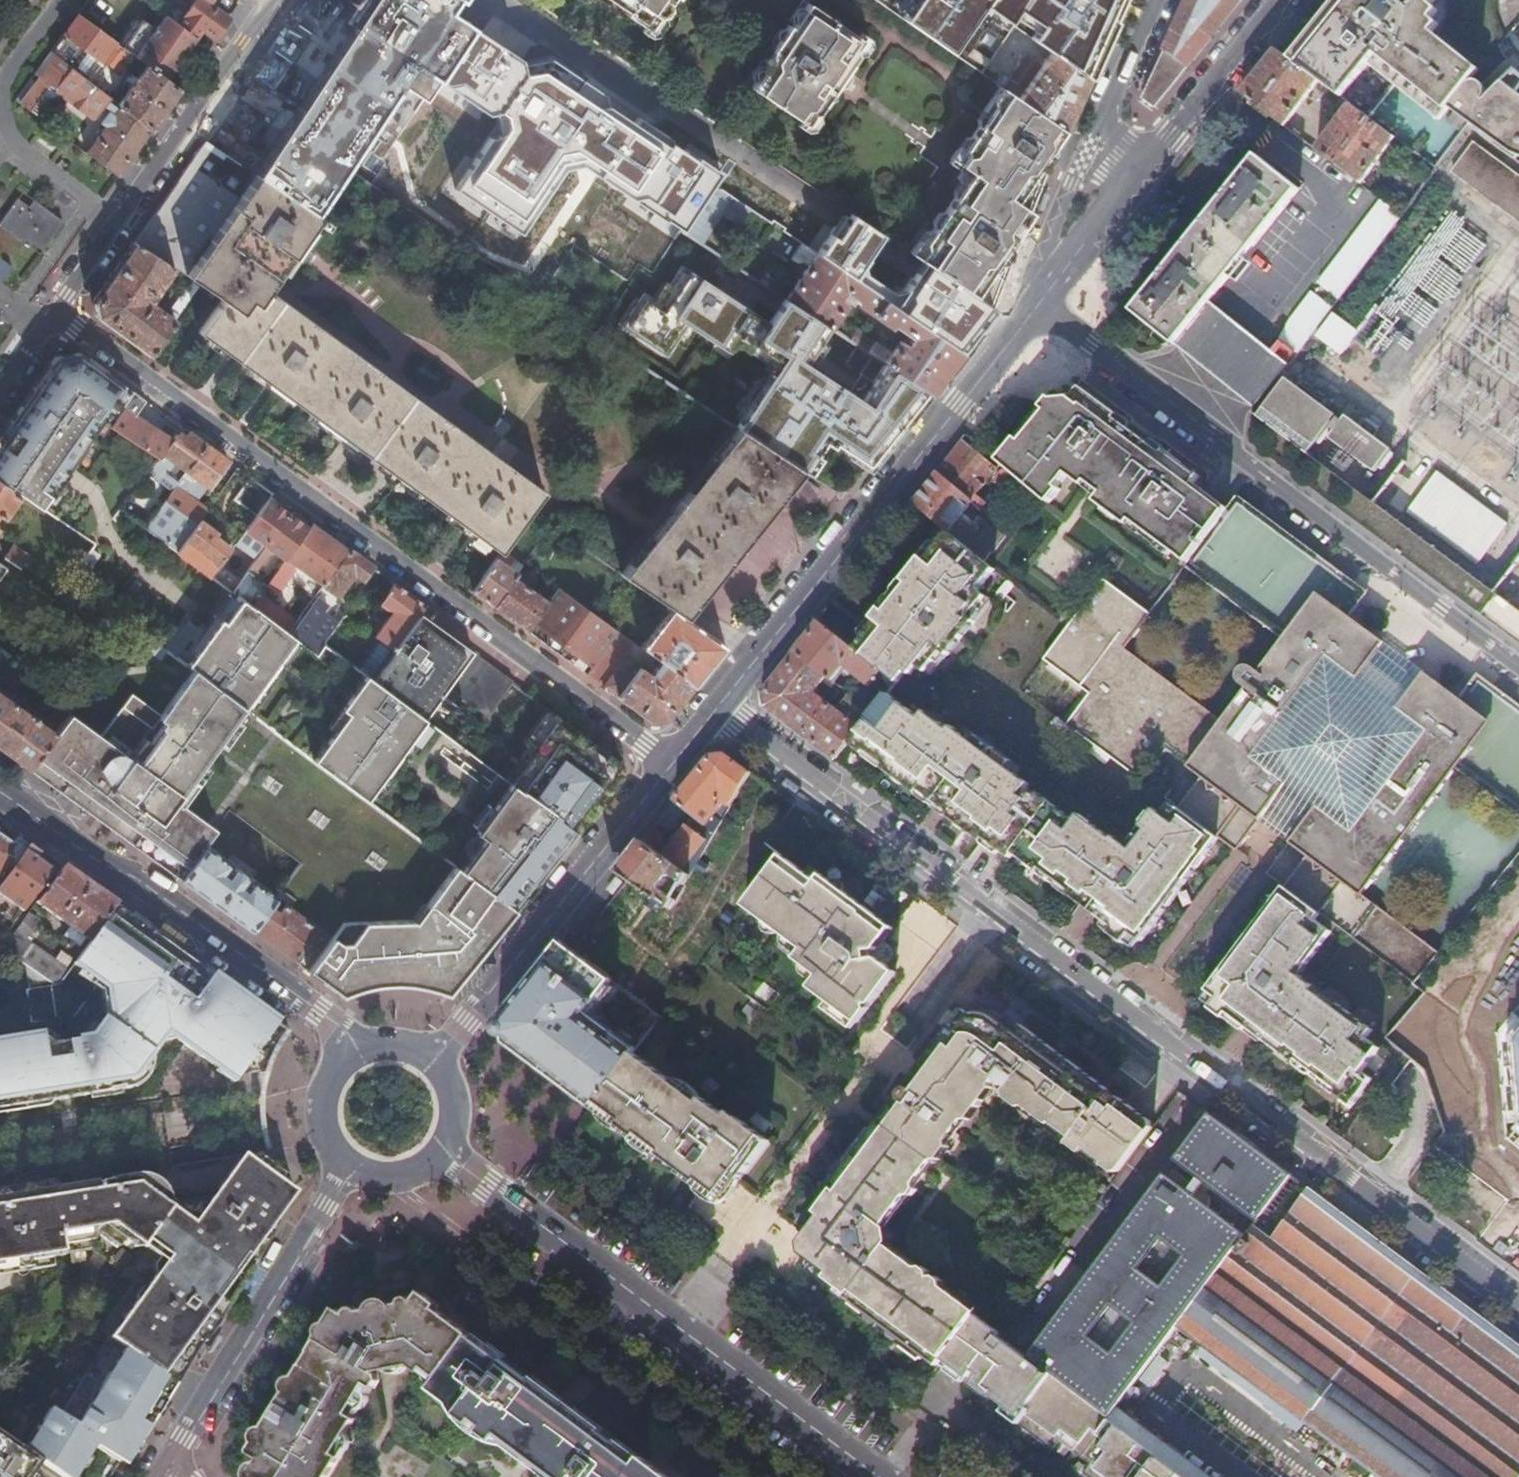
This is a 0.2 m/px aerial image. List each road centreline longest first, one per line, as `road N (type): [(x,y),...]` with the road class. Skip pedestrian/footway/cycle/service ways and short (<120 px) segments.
road 1 (residential): [(1518,1305),(714,709)]
road 2 (residential): [(54,310),(671,761)]
road 3 (residential): [(1037,305),(1518,666)]
road 4 (tertiary): [(424,1147),(489,1185),(881,1476)]
road 5 (tertiary): [(714,709),(1037,305)]
road 6 (residential): [(0,783),(324,1014),(366,1059)]
road 7 (tertiary): [(418,1067),(467,1020),(671,761)]
road 8 (residential): [(54,310),(267,0)]
road 9 (tertiary): [(351,1151),(163,1465)]
road 10 (tertiary): [(1143,170),(1279,0)]
road 11 (tertiary): [(1147,0),(1098,110),(1113,144),(1143,170)]
road 12 (tertiary): [(1037,305),(1143,170)]

